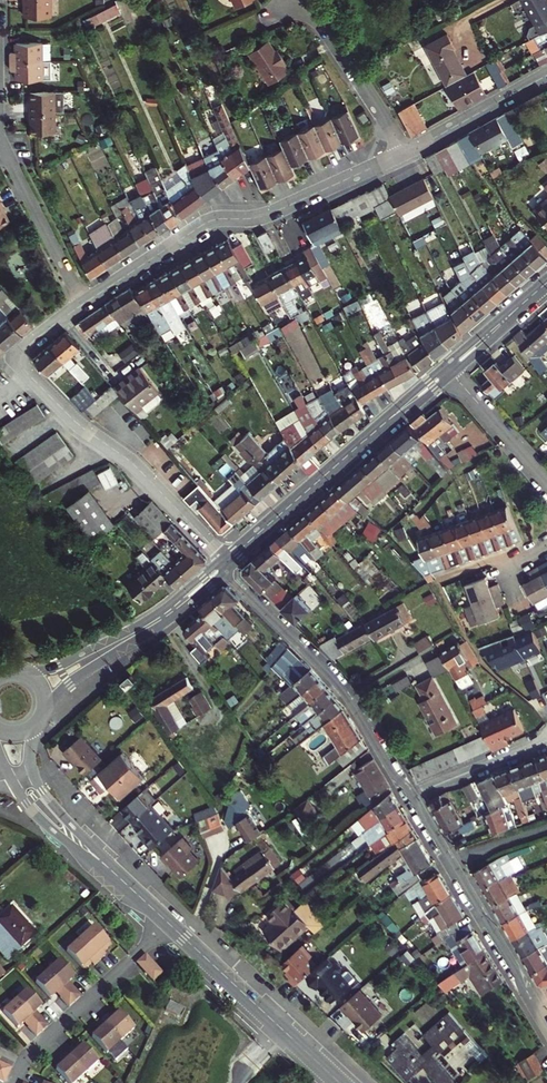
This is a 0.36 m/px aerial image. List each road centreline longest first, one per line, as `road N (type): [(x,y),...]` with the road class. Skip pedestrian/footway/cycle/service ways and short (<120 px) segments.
road 1 (residential): [(81,306),(30,343),(23,366),(78,424),(141,471),(225,563)]
road 2 (residential): [(405,153),(267,215),(205,225),(81,306)]
road 3 (tertiary): [(225,563),(338,686),(412,796)]
road 4 (tertiary): [(449,370),(225,563)]
road 5 (tertiary): [(412,796),(536,1012)]
road 6 (tertiary): [(44,710),(75,678),(190,605),(225,563)]
road 7 (tertiary): [(225,563),(137,627),(65,663),(24,671)]
road 8 (residential): [(170,926),(339,1082)]
road 9 (residential): [(170,926),(40,1046),(15,1082)]
road 10 (residential): [(81,306),(0,134)]
road 11 (residential): [(405,153),(310,0)]
road 12 (residential): [(546,75),(405,153)]
road 13 (residential): [(449,370),(546,480)]
road 14 (residential): [(412,796),(546,737)]
road 15 (residential): [(10,779),(36,817),(109,869)]
road 16 (tertiary): [(546,282),(449,370)]
road 17 (residential): [(109,869),(33,772)]

